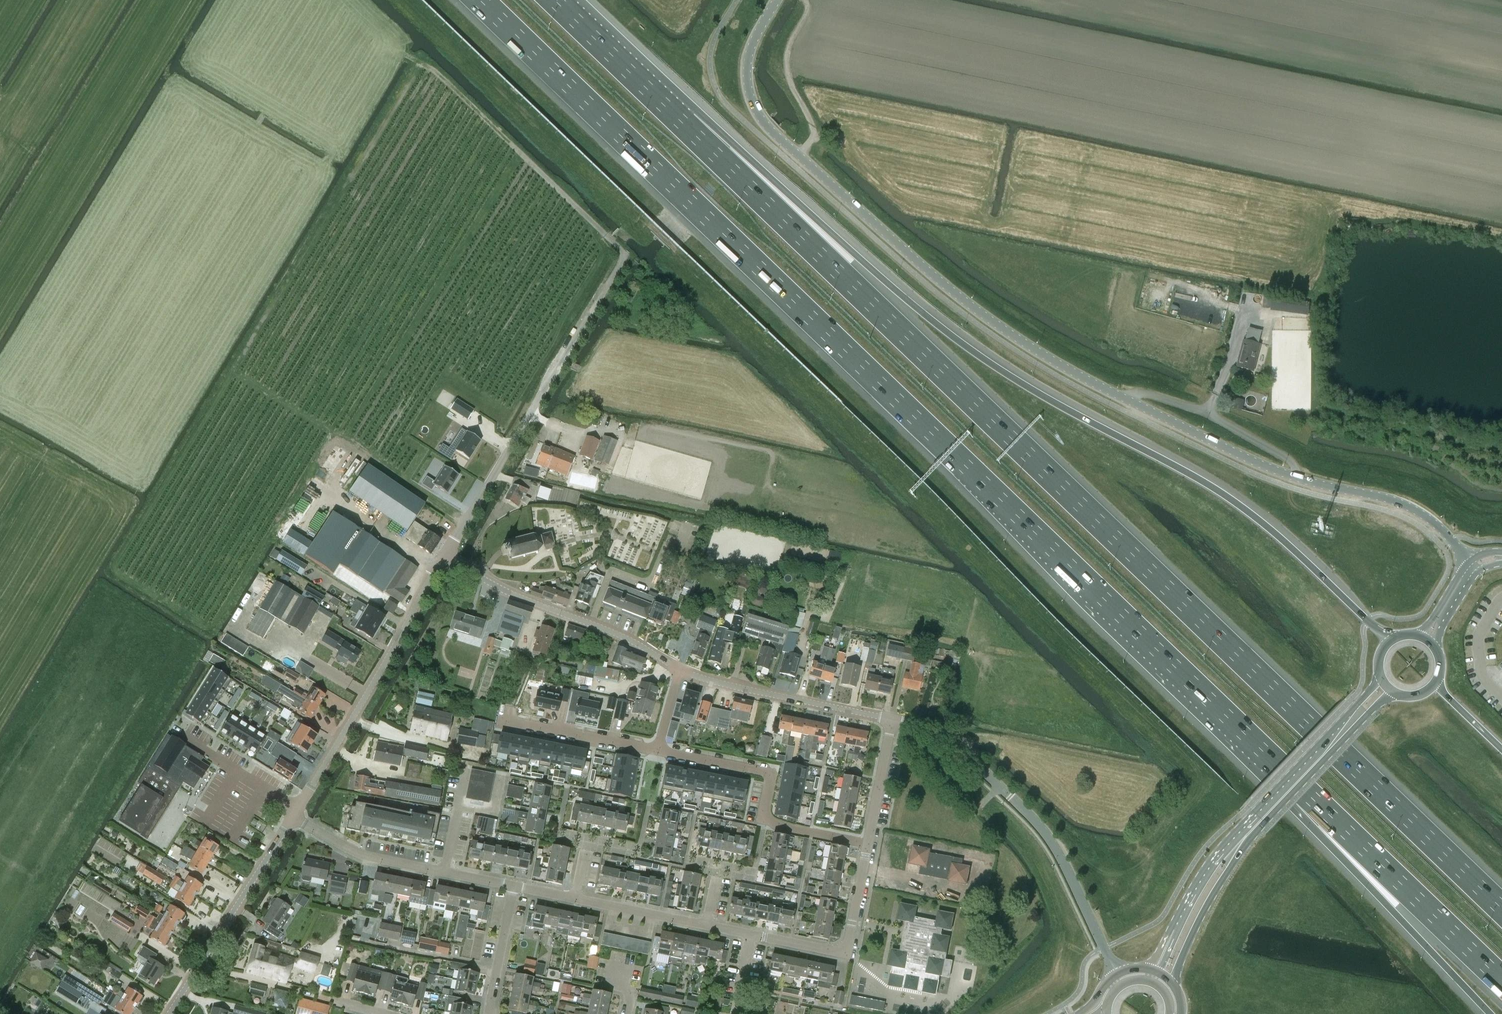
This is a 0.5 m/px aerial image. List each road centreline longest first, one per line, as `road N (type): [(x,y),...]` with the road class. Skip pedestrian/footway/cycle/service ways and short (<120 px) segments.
road 1 (motorway): [(482,0),(1302,789)]
road 2 (motorway): [(1501,909),(682,123)]
road 3 (motorway): [(1390,641),(1252,514),(1030,389),(682,123)]
road 4 (tertiary): [(777,0),(749,64),(767,125),(956,295),(1127,400)]
road 5 (residential): [(444,556),(622,261),(606,235)]
road 6 (tertiary): [(1117,974),(1038,823),(952,741),(892,720)]
road 7 (motorway): [(1302,789),(1392,911),(1490,1013)]
road 8 (tertiary): [(298,809),(444,556)]
road 9 (motorway): [(1302,789),(1501,981)]
road 10 (residential): [(658,750),(771,773),(763,809),(771,823),(868,843)]
road 11 (tertiary): [(680,670),(444,556)]
road 12 (tertiary): [(169,1013),(293,817)]
road 13 (tertiary): [(892,720),(680,670)]
road 14 (unclassified): [(1298,478),(1291,461),(1208,413),(1147,394),(1127,400)]
road 15 (tertiary): [(1298,478),(1414,510),(1469,562)]
road 16 (tertiary): [(1127,400),(1298,478)]
road 17 (motorway): [(682,123),(555,0)]
road 18 (primary): [(1172,982),(1243,834)]
road 19 (residential): [(444,872),(361,855),(293,817)]
road 20 (residential): [(503,720),(658,750)]
road 21 (primary): [(1243,834),(1350,723)]
road 22 (residential): [(170,730),(298,809)]
road 23 (residential): [(847,955),(706,926)]
road 24 (residential): [(706,926),(576,899)]
road 25 (residential): [(513,886),(490,1013)]
road 26 (residential): [(868,843),(892,720)]

